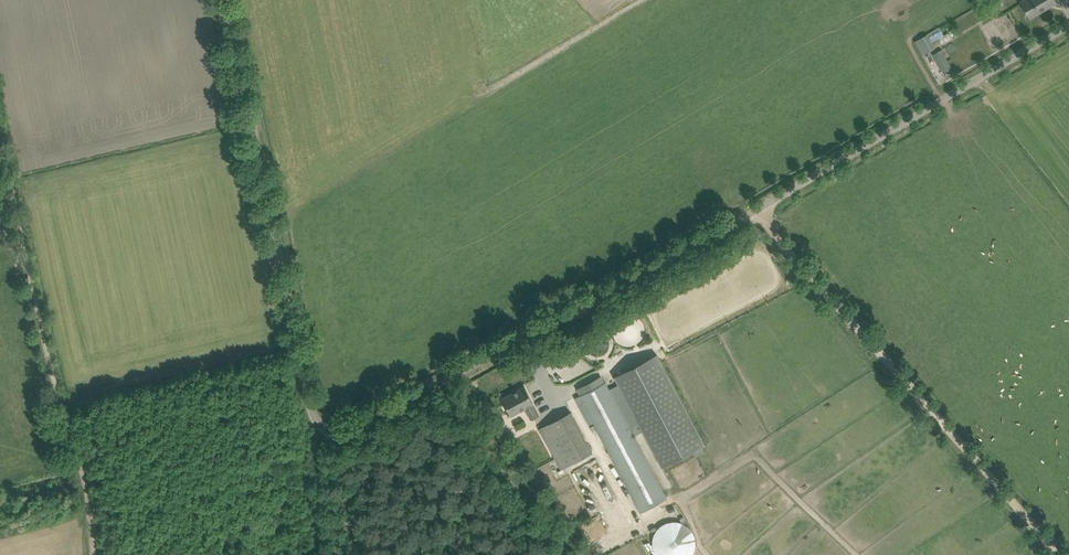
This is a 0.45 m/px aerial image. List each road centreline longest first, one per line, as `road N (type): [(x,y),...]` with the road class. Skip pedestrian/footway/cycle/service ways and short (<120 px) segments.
road 1 (unclassified): [(224,0),(311,407),(330,431),(343,432),(621,287),(1068,24)]
road 2 (track): [(1061,554),(756,210)]
road 3 (track): [(0,119),(57,383),(70,402)]
road 4 (track): [(70,402),(187,357),(298,340)]
road 5 (track): [(448,380),(490,457),(575,554)]

